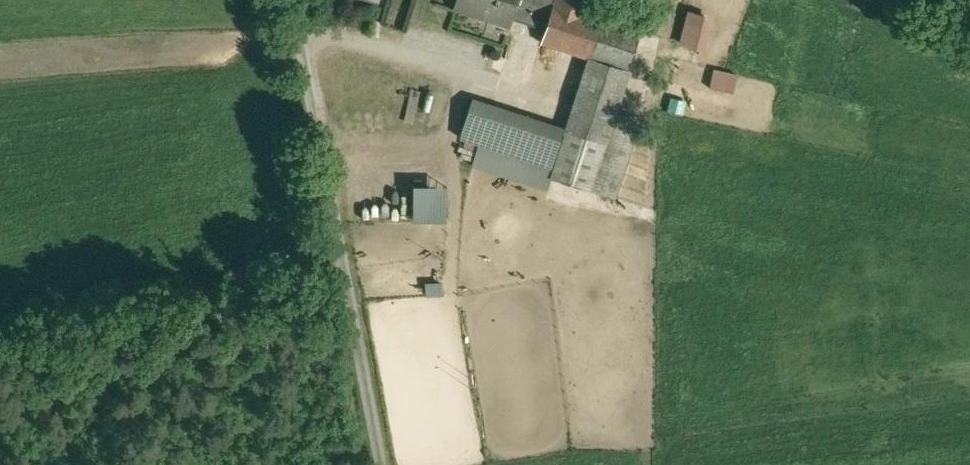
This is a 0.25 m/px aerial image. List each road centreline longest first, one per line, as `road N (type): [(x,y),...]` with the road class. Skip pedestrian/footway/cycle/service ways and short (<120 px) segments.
road 1 (unclassified): [(292,0),(381,464)]

